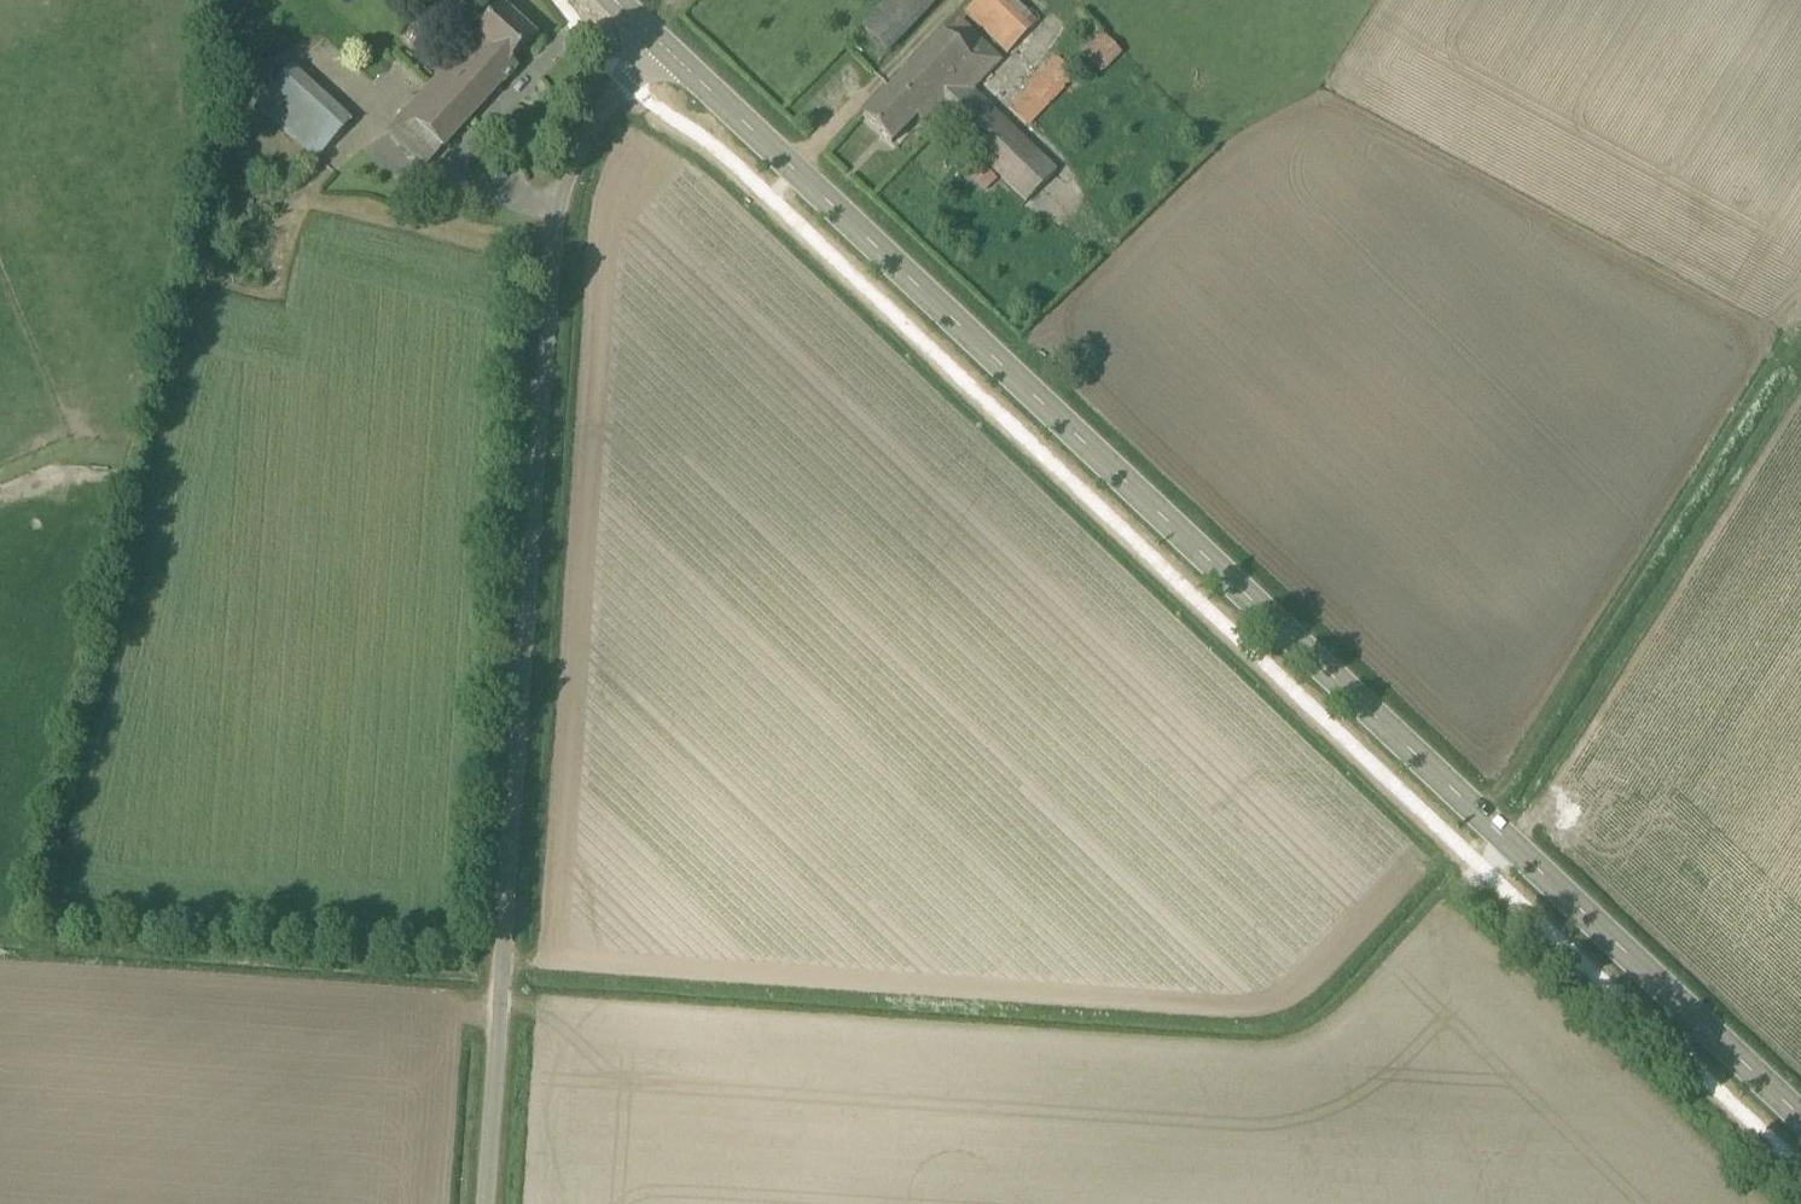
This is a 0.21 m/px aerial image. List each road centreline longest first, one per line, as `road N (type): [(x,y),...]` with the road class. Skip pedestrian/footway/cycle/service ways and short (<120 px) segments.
road 1 (secondary): [(1800,1117),(660,42)]
road 2 (unclassified): [(480,1203),(554,261),(577,159),(596,116),(660,42)]

